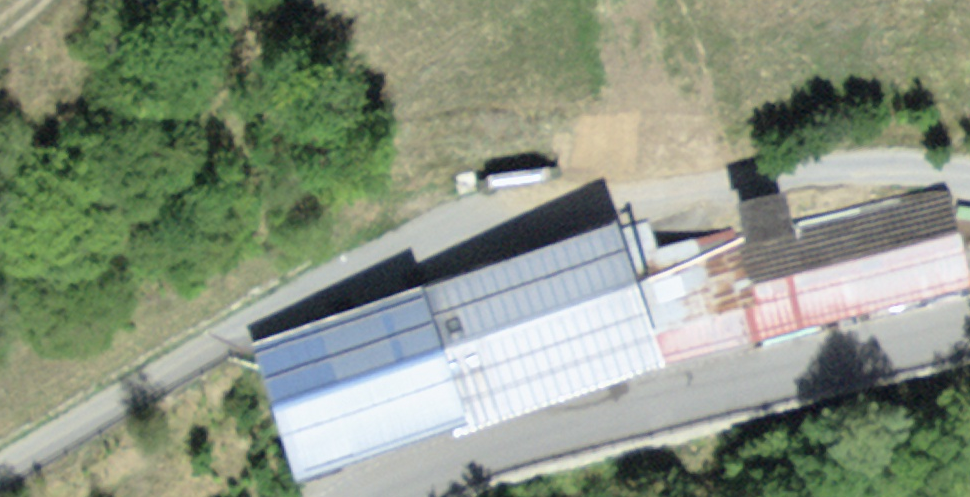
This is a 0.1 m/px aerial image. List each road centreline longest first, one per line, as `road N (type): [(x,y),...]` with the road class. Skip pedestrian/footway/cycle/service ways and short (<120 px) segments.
road 1 (residential): [(969,183),(901,170),(692,183),(385,251),(273,306),(0,471)]
road 2 (tertiary): [(390,496),(499,447),(969,324)]

